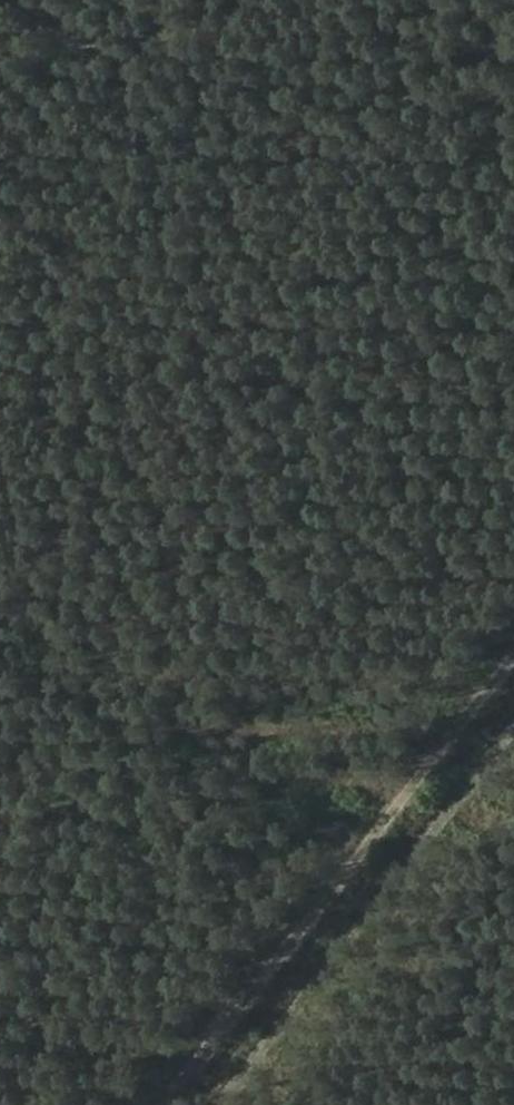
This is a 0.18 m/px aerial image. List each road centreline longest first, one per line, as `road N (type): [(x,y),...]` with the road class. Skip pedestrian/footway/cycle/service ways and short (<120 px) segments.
road 1 (track): [(216,1104),(513,711)]

